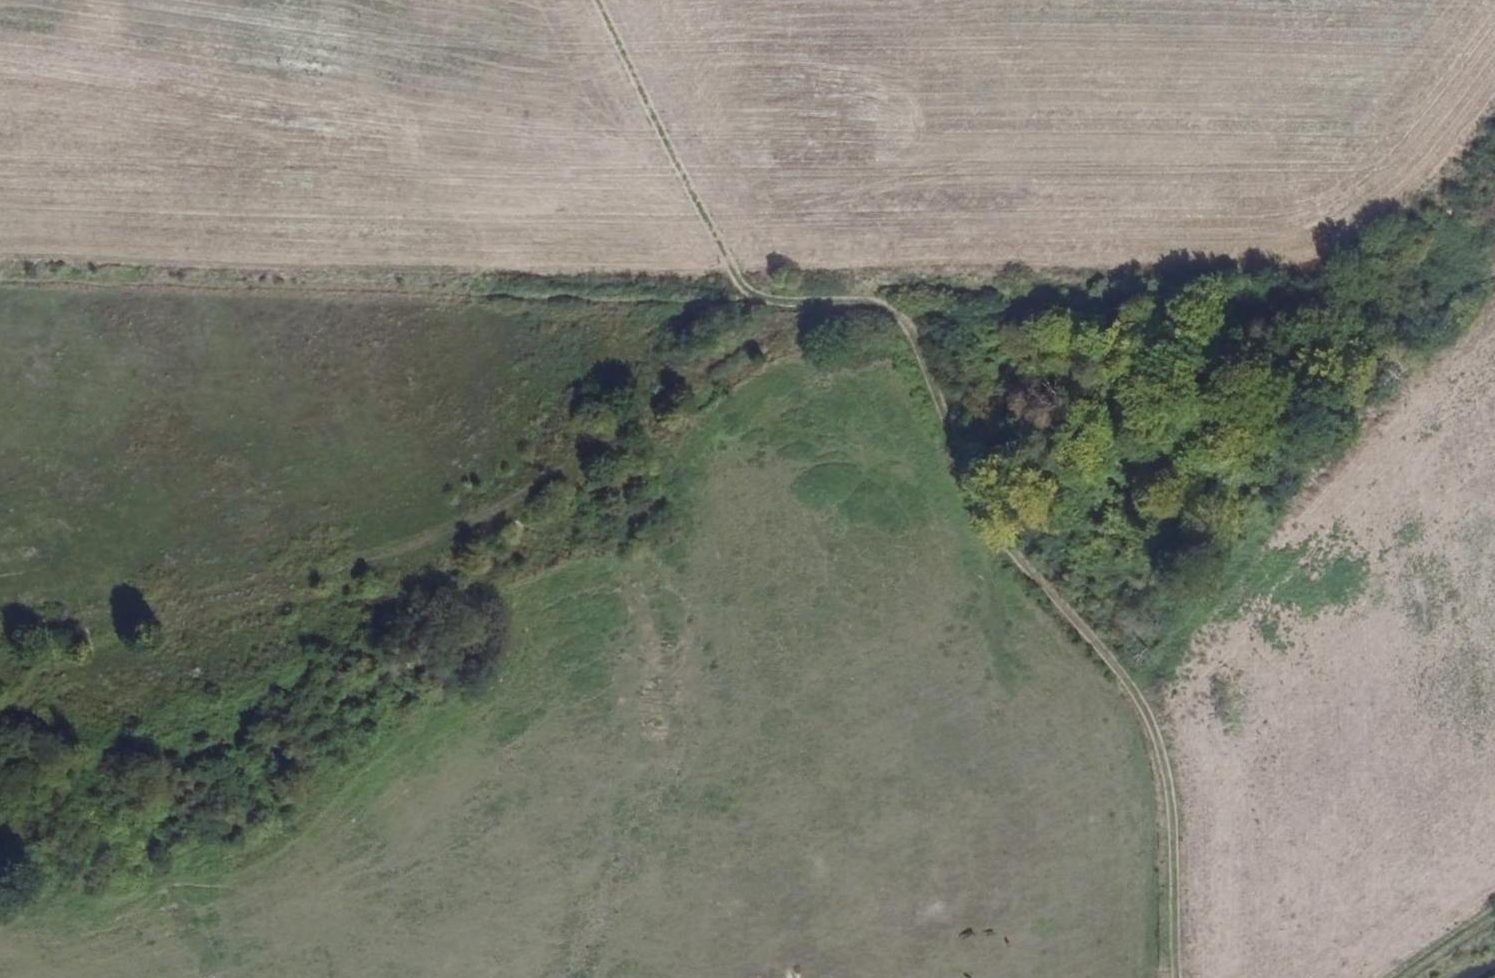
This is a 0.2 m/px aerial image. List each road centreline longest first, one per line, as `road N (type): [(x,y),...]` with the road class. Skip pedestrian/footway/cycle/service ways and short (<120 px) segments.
road 1 (track): [(1494,109),(1355,282),(1306,315),(1200,341),(1141,337),(1044,311),(904,322),(861,304),(806,308),(726,345),(552,470),(457,525),(103,618),(0,634)]
road 2 (track): [(1174,977),(1172,805),(1155,728),(1115,665),(995,534),(904,322)]
road 3 (track): [(738,296),(657,155),(594,0)]

